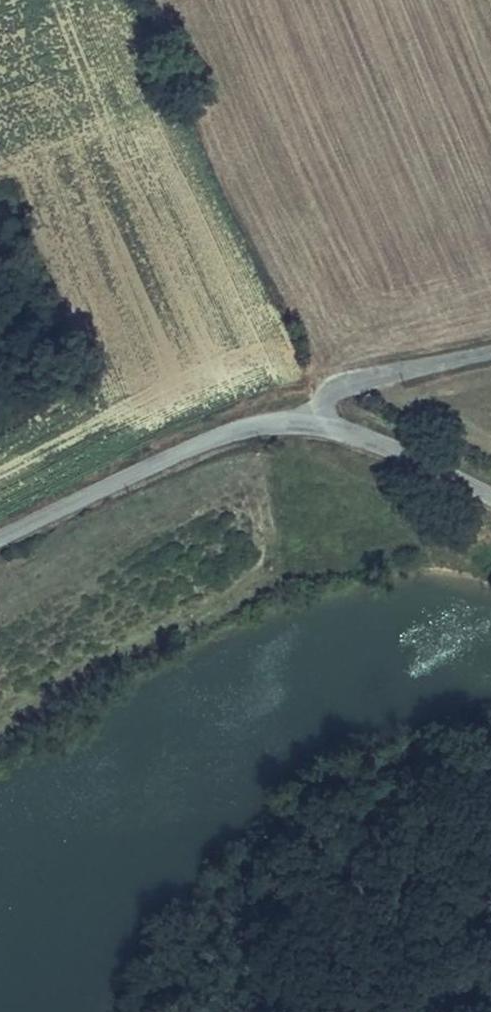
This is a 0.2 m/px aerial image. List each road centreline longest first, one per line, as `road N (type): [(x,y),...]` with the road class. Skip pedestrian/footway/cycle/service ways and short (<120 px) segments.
road 1 (unclassified): [(0,534),(251,423),(298,420),(382,442),(490,496)]

